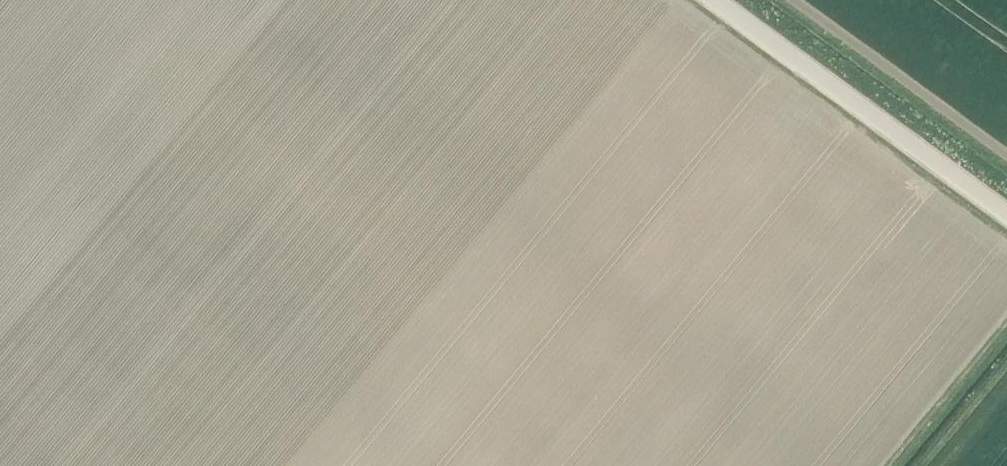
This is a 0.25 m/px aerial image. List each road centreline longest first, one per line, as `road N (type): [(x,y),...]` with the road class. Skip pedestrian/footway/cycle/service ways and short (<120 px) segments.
road 1 (tertiary): [(1006,212),(722,0)]

